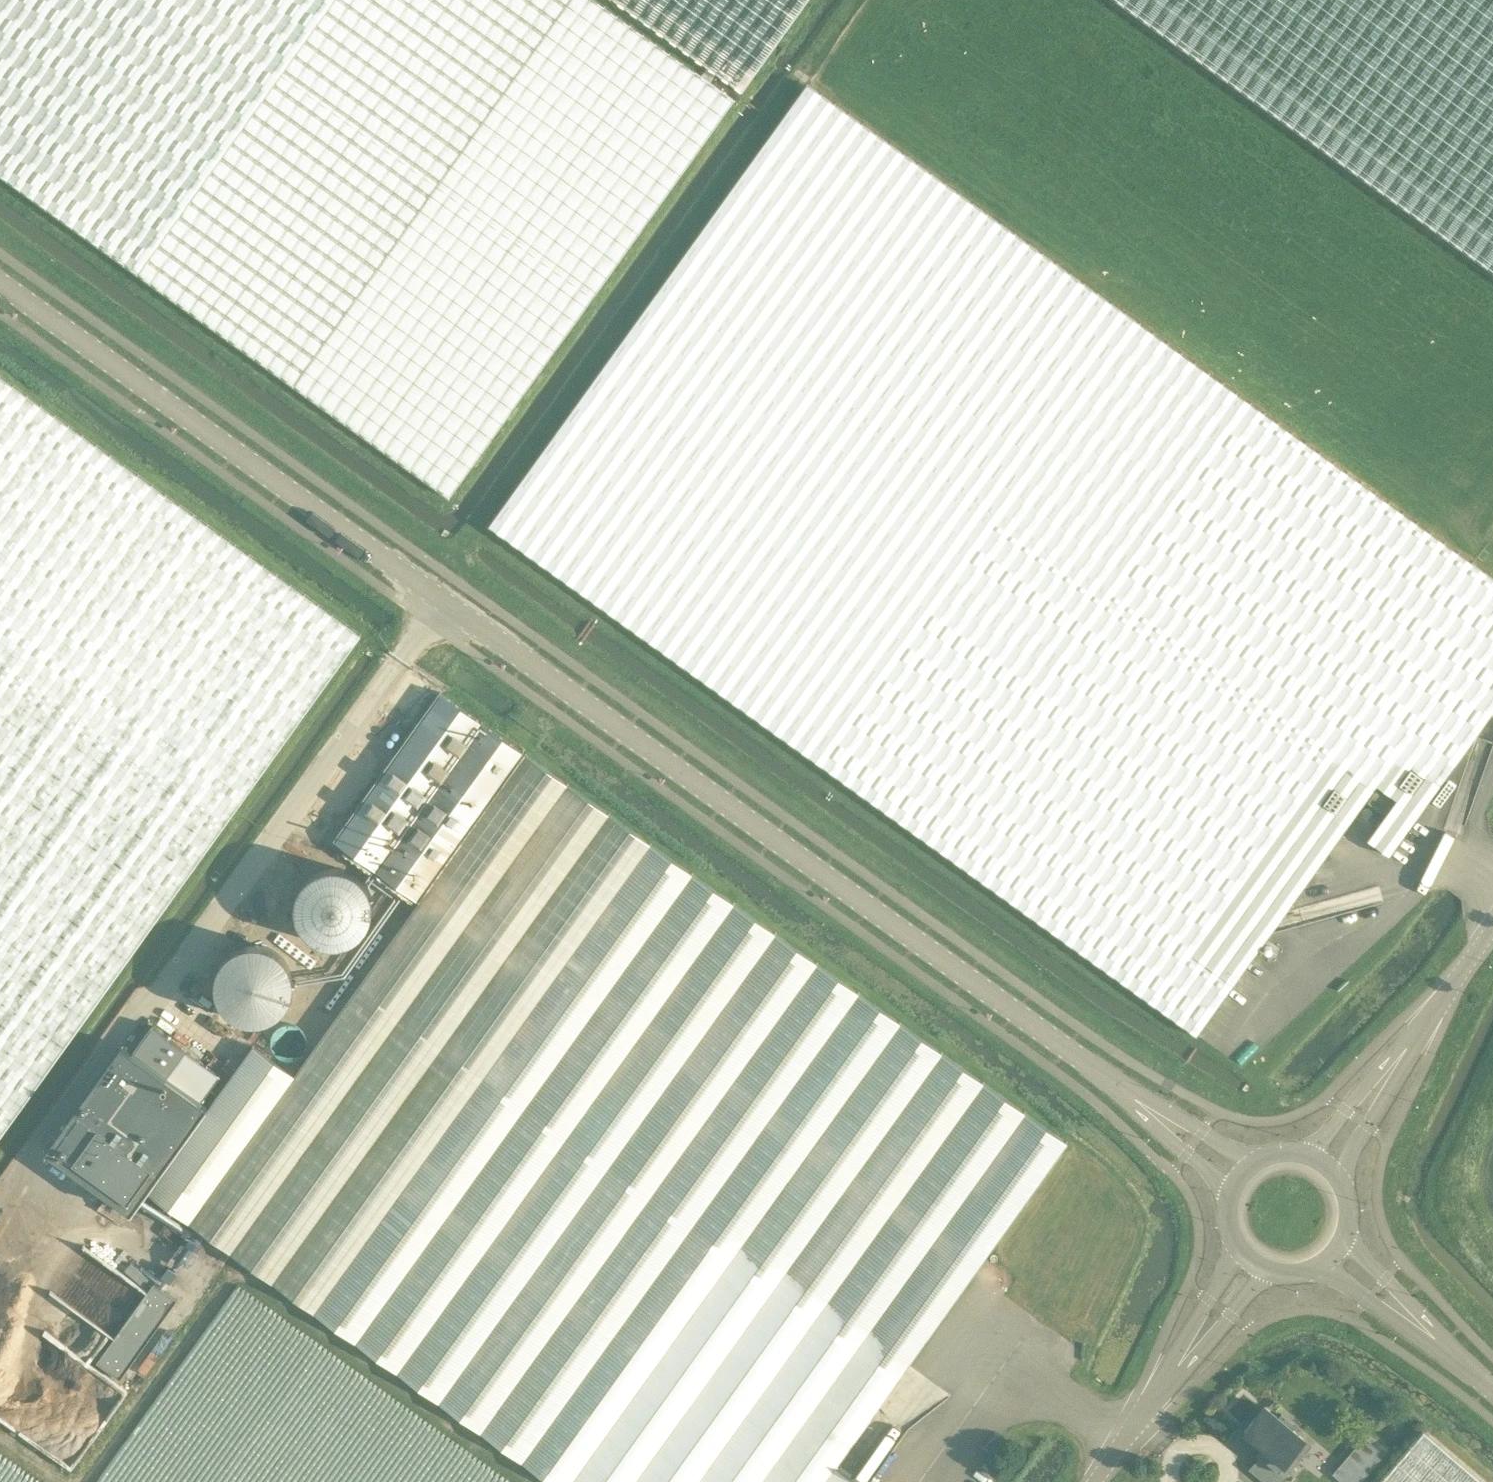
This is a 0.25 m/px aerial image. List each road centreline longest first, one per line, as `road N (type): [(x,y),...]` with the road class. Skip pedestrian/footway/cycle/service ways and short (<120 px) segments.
road 1 (tertiary): [(1109,1083),(0,282)]
road 2 (tertiary): [(1265,1158),(1109,1083)]
road 3 (tertiary): [(1109,1083),(1228,1204)]
road 4 (unclassified): [(1344,1189),(1414,1038)]
road 5 (unclassified): [(1414,1038),(1296,1154)]
road 6 (unclassified): [(1160,1390),(1273,1274)]
road 7 (unclassified): [(1237,1248),(1160,1390)]
road 8 (tertiary): [(1448,1350),(1348,1230)]
road 9 (tertiary): [(1315,1270),(1339,1277),(1448,1350)]
road 10 (unclassified): [(1414,1038),(1492,928)]

